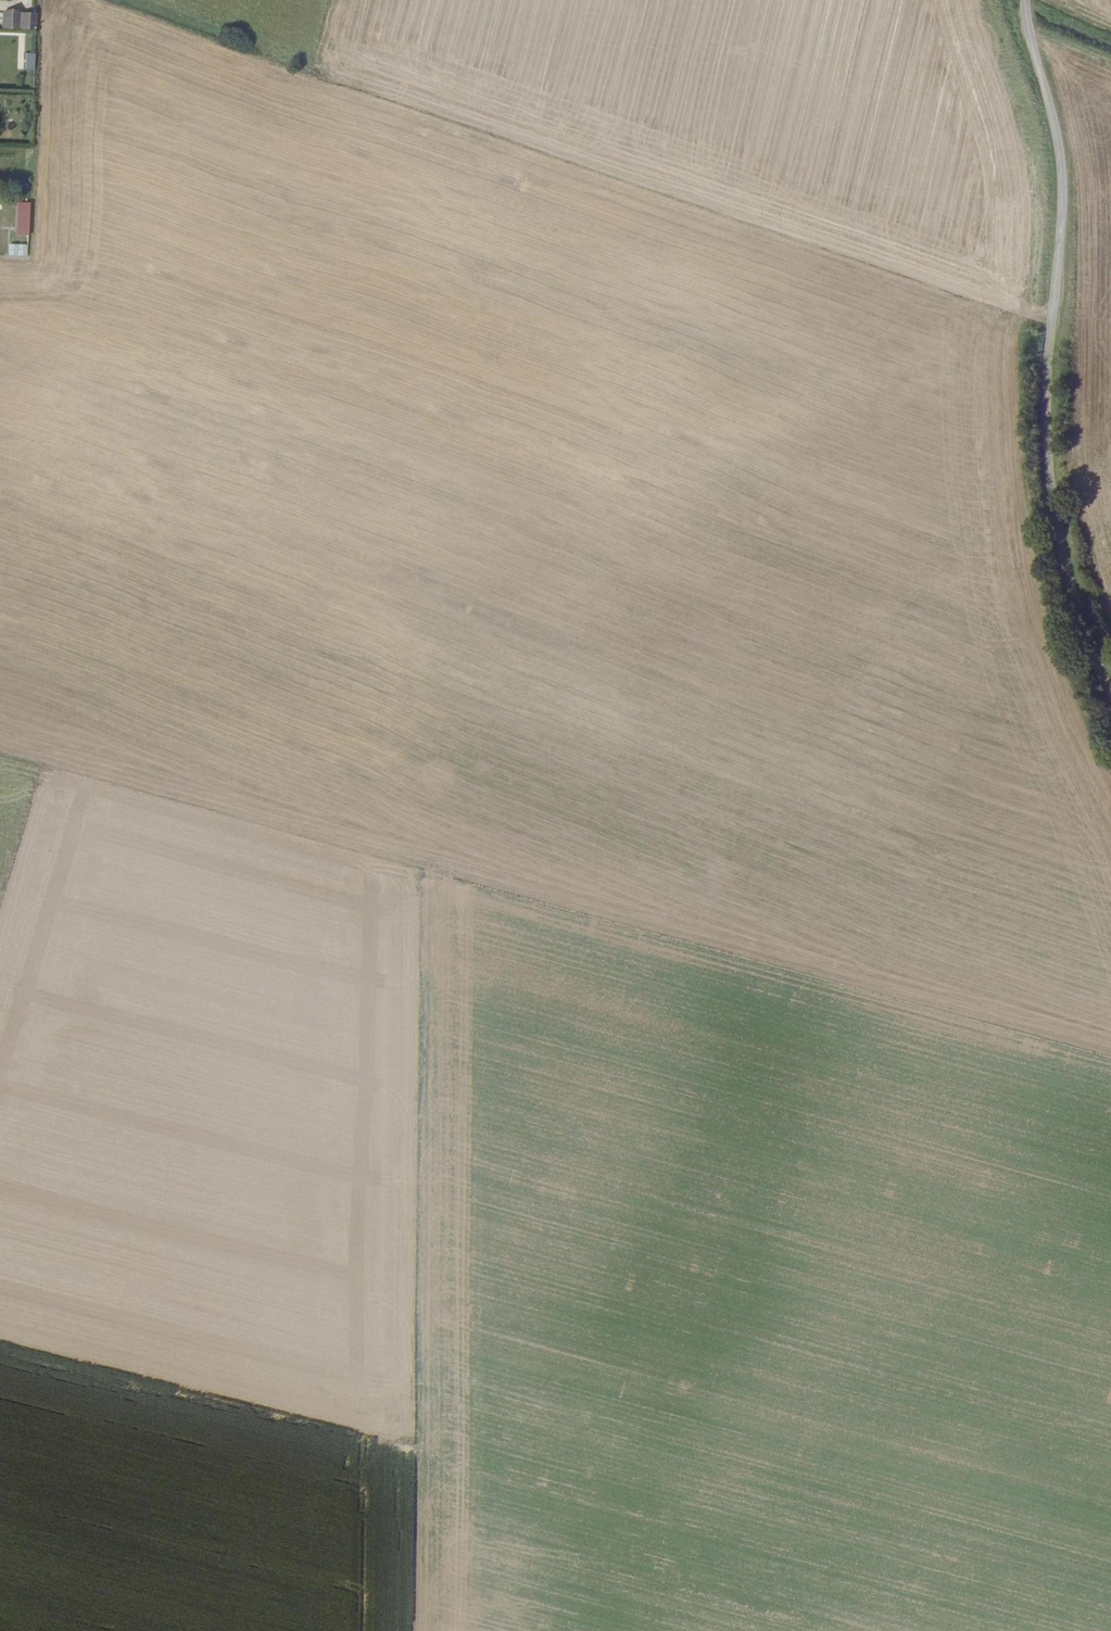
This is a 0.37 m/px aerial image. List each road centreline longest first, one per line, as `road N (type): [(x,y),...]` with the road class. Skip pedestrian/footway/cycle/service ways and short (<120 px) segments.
road 1 (track): [(1110,687),(1064,556),(1045,407),(1060,182),(1027,0)]

